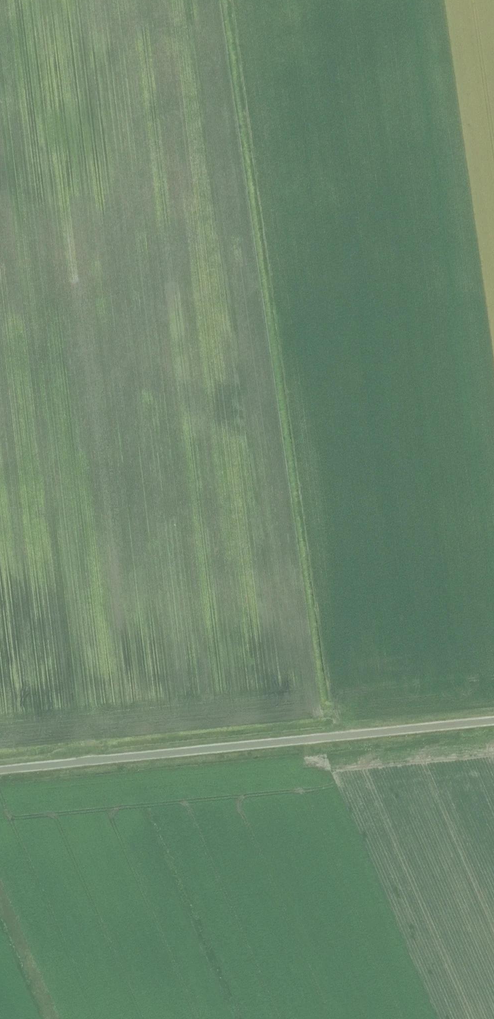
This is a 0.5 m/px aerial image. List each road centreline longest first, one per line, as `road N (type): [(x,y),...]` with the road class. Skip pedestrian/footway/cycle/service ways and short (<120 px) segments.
road 1 (unclassified): [(0,769),(493,720)]

